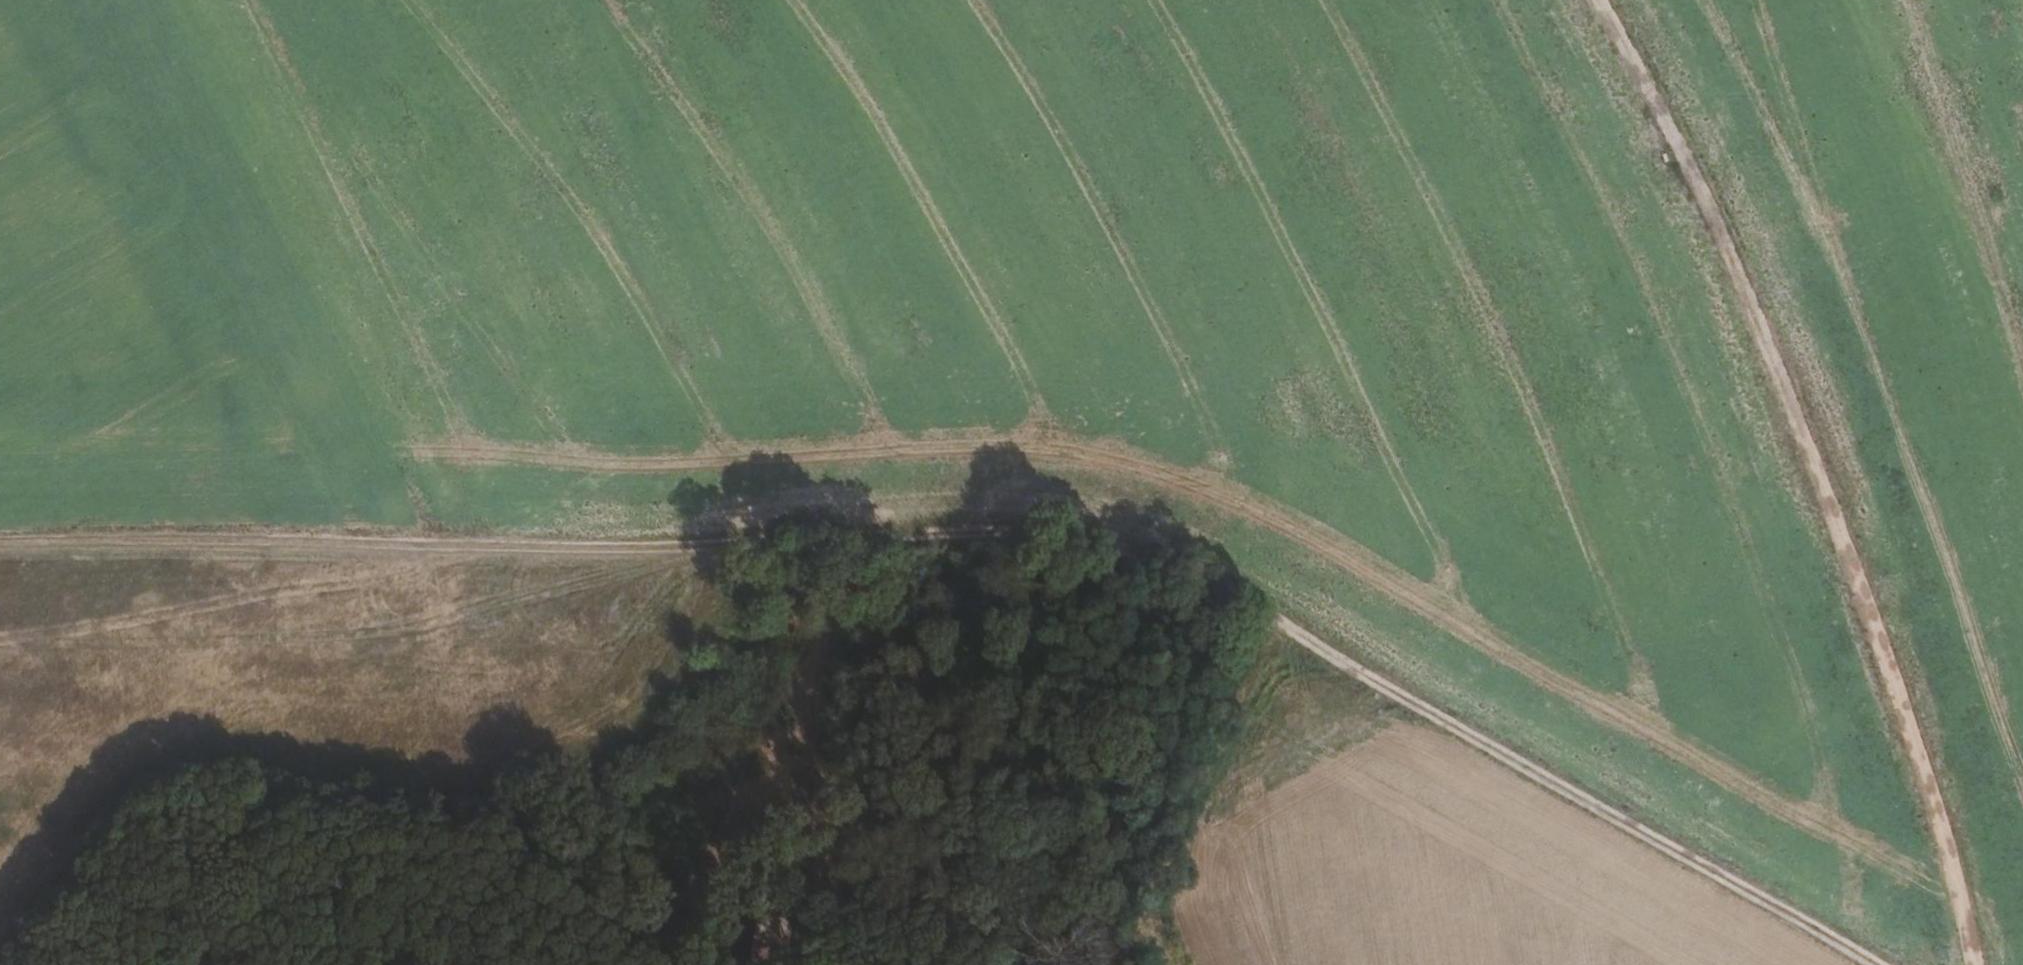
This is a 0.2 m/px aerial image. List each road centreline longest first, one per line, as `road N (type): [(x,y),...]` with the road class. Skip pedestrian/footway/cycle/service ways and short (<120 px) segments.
road 1 (track): [(0,554),(646,546),(1076,525),(1211,583),(1877,964)]
road 2 (track): [(1597,0),(1762,328),(1903,702),(1973,964)]

